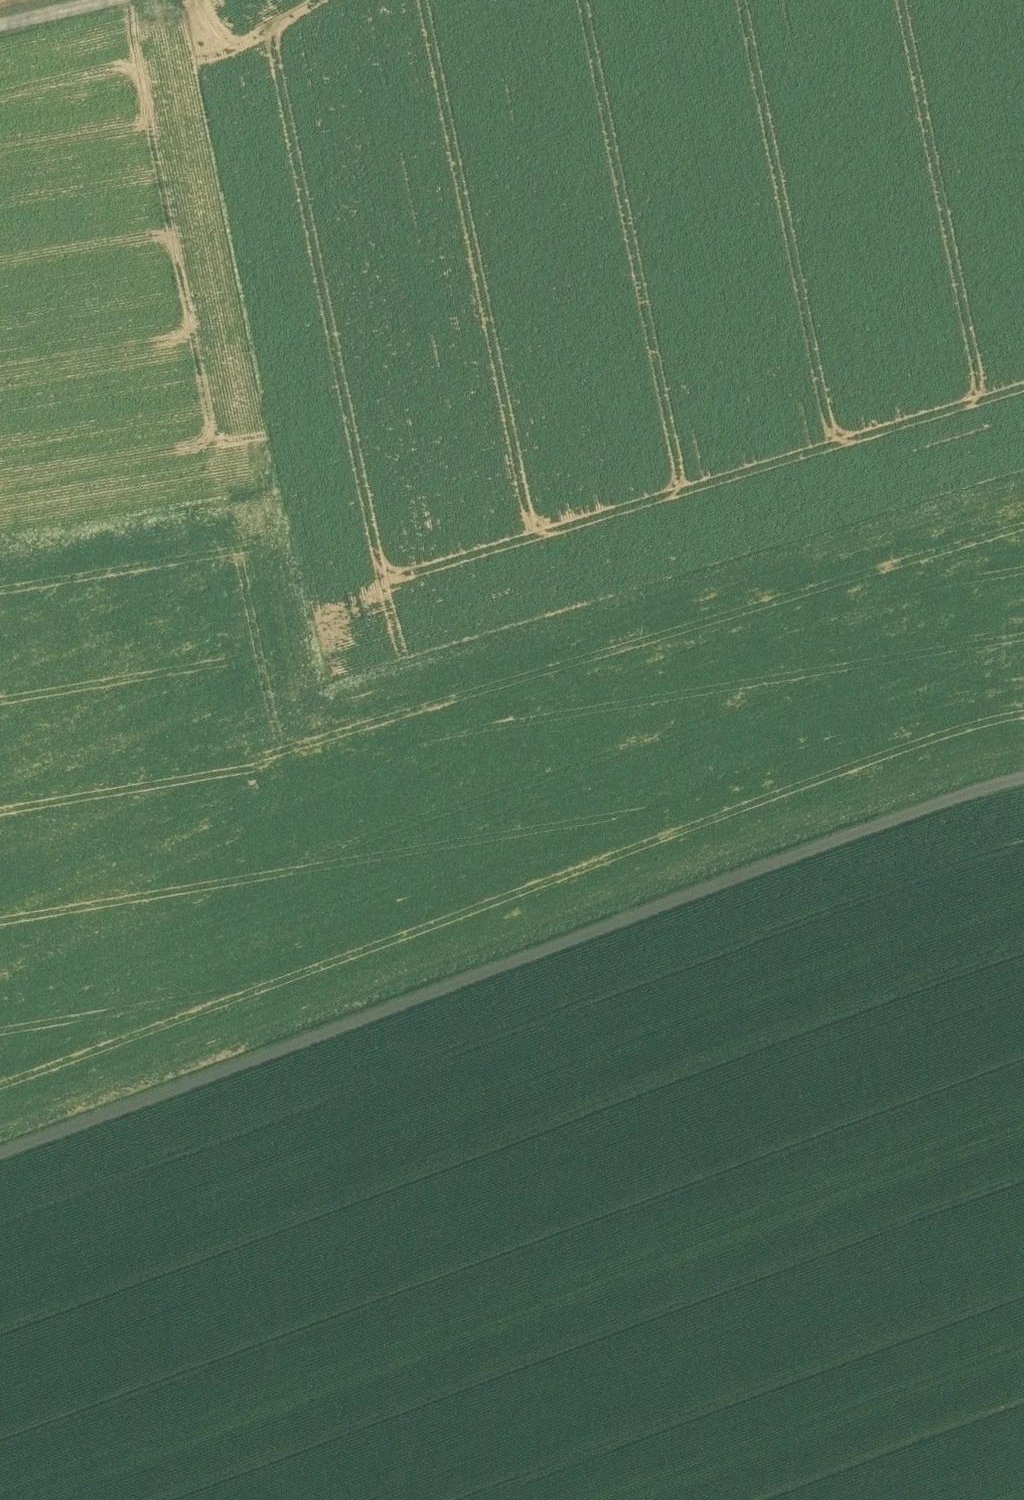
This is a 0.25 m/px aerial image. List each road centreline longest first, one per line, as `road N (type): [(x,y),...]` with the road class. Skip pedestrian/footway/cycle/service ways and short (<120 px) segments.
road 1 (track): [(1023,777),(0,1153)]

